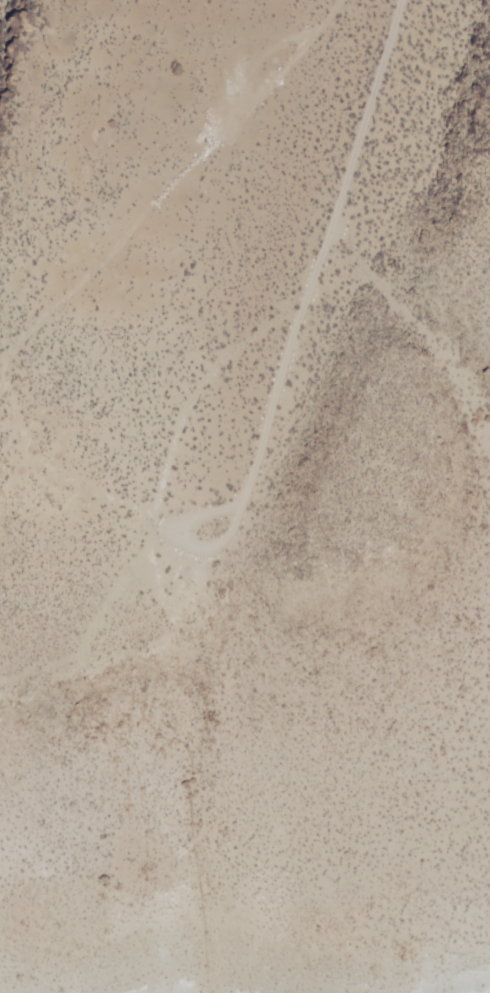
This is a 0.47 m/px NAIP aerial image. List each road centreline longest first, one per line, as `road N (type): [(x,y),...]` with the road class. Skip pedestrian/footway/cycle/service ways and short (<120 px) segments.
road 1 (track): [(343,0),(6,364),(4,392),(33,457),(143,511),(164,536)]
road 2 (track): [(398,0),(231,532),(209,552),(192,553),(164,536)]
road 3 (track): [(238,504),(142,549),(76,657),(0,685)]
road 4 (track): [(143,511),(192,393),(220,358),(305,289)]

